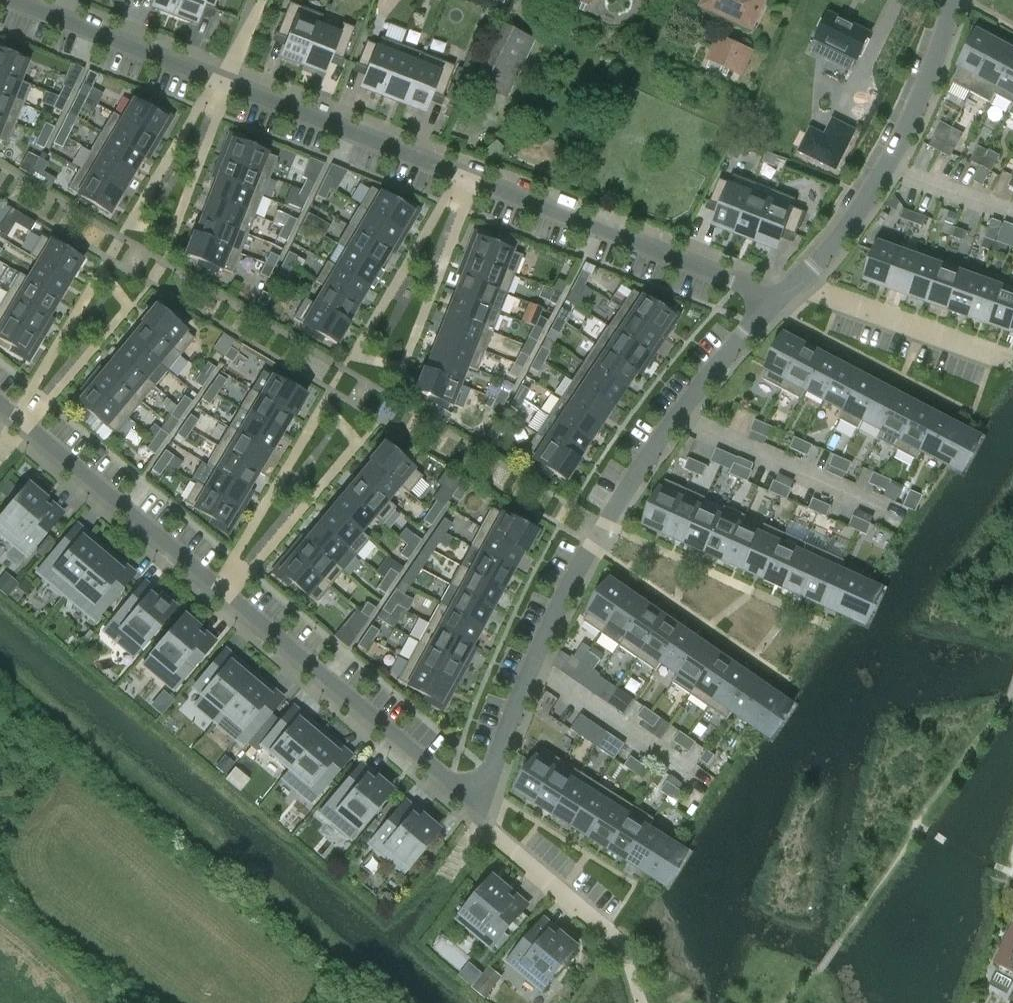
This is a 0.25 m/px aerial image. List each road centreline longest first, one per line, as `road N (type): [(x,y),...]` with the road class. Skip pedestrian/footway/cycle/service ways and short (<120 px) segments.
road 1 (residential): [(21,0),(231,86),(475,171),(783,299)]
road 2 (residential): [(0,403),(482,809)]
road 3 (residential): [(957,0),(889,169),(798,284)]
road 4 (residential): [(482,809),(606,525)]
road 5 (residential): [(606,525),(676,419),(783,299)]
road 6 (residential): [(822,632),(606,525)]
road 7 (residential): [(1011,368),(798,284)]
road 8 (residential): [(482,809),(487,829),(615,933)]

